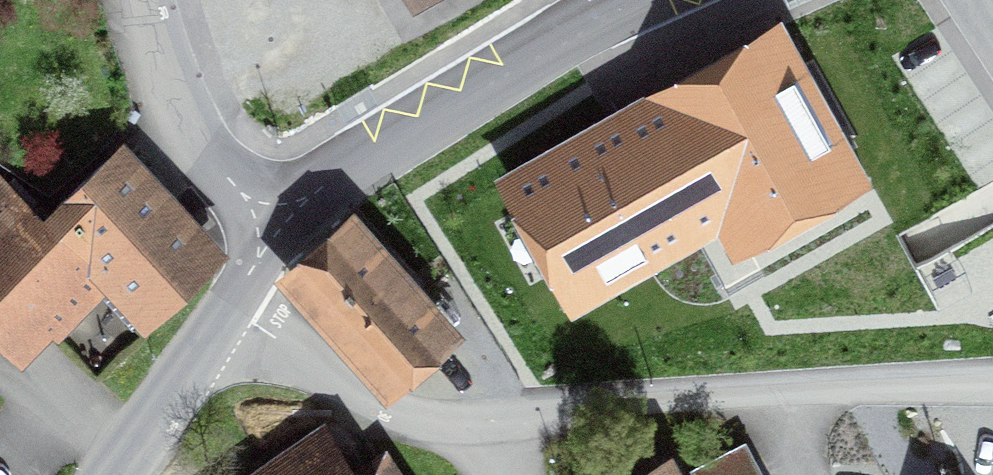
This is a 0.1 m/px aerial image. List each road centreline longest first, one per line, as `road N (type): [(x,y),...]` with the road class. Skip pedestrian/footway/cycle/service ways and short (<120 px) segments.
road 1 (residential): [(486,420),(769,389),(992,383)]
road 2 (tertiary): [(283,232),(344,177),(627,0)]
road 3 (residential): [(226,309),(382,404),(424,417),(486,420)]
road 4 (residential): [(143,0),(174,94),(200,142),(283,232)]
road 5 (tertiary): [(107,474),(226,309)]

